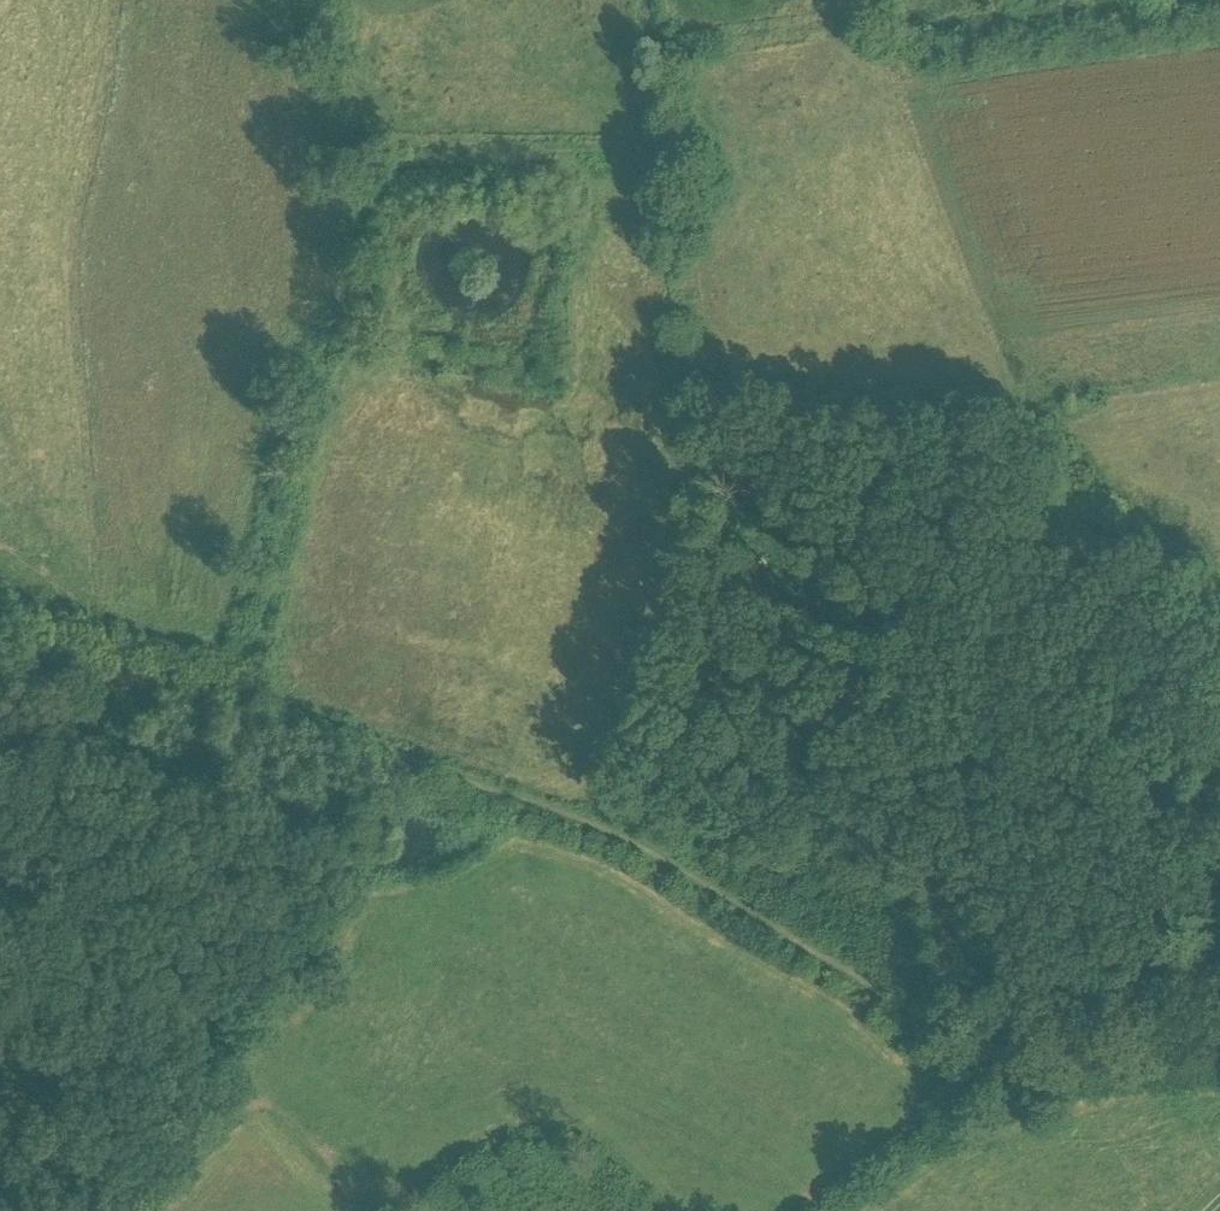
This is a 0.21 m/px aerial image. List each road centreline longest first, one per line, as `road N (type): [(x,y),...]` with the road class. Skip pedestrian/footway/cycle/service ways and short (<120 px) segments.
road 1 (track): [(1219,1036),(1044,1056),(961,1053),(838,963),(731,899),(550,808),(283,703),(178,677),(42,658),(0,635)]

